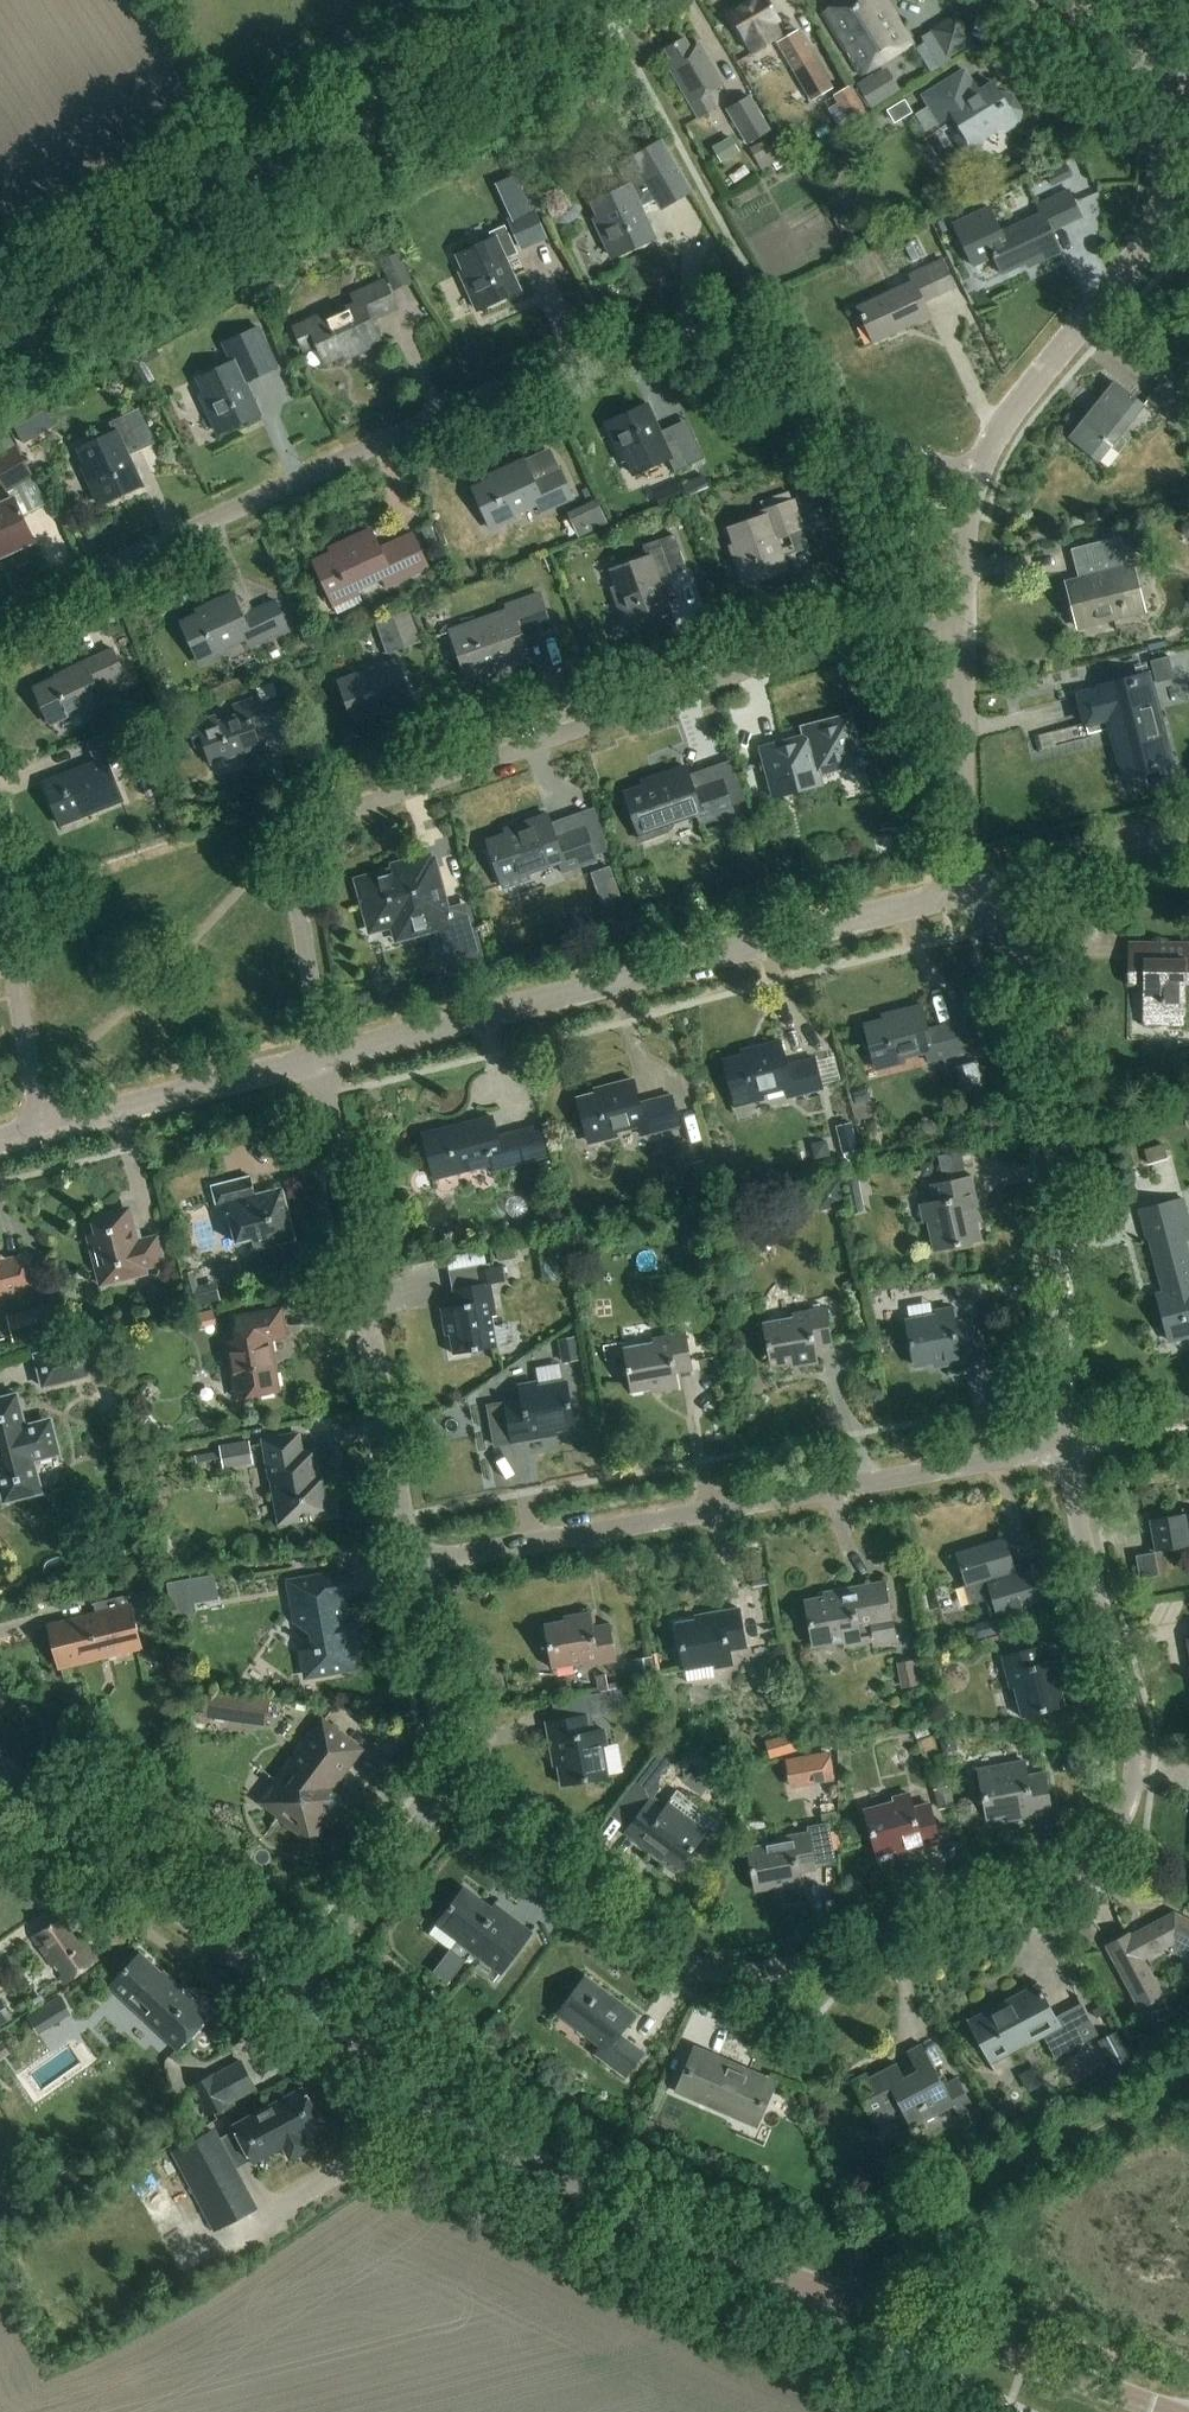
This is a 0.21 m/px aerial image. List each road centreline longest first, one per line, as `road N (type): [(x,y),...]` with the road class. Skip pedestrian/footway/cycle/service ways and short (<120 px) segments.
road 1 (residential): [(451,1786),(675,1956),(733,1974),(805,1963),(1060,1887),(1091,1869),(1116,1837),(1136,1758),(1065,1445)]
road 2 (residential): [(0,620),(606,340),(635,334),(699,347),(816,425),(978,475)]
road 3 (tertiary): [(1163,2411),(655,2223),(450,2107),(293,1994)]
road 4 (residential): [(323,1055),(296,887),(315,829),(814,646),(871,632),(964,629)]
road 5 (residential): [(323,1055),(975,888)]
road 6 (residential): [(415,1564),(1065,1445)]
road 7 (secondary): [(0,333),(568,0)]
road 8 (residential): [(978,475),(1010,418),(1156,232),(1165,208),(1160,79),(1127,39),(1058,0)]
road 9 (residential): [(1065,1445),(1056,1070),(1031,988),(975,888)]
road 10 (residential): [(415,1564),(323,1055)]
road 11 (track): [(1188,2077),(929,2209),(816,2288)]
road 12 (tertiary): [(293,1994),(0,1771)]
road 13 (residential): [(40,1131),(323,1055)]
road 14 (residential): [(293,1994),(451,1786)]
road 15 (residential): [(975,888),(962,769),(964,629)]
road 16 (residential): [(40,1131),(0,889)]
road 17 (residential): [(451,1786),(415,1564)]
road 18 (residential): [(975,888),(1188,832)]
road 19 (track): [(975,888),(1188,832)]
road 20 (residential): [(964,629),(968,514),(978,475)]
road 21 (track): [(1065,1445),(1188,1424)]

